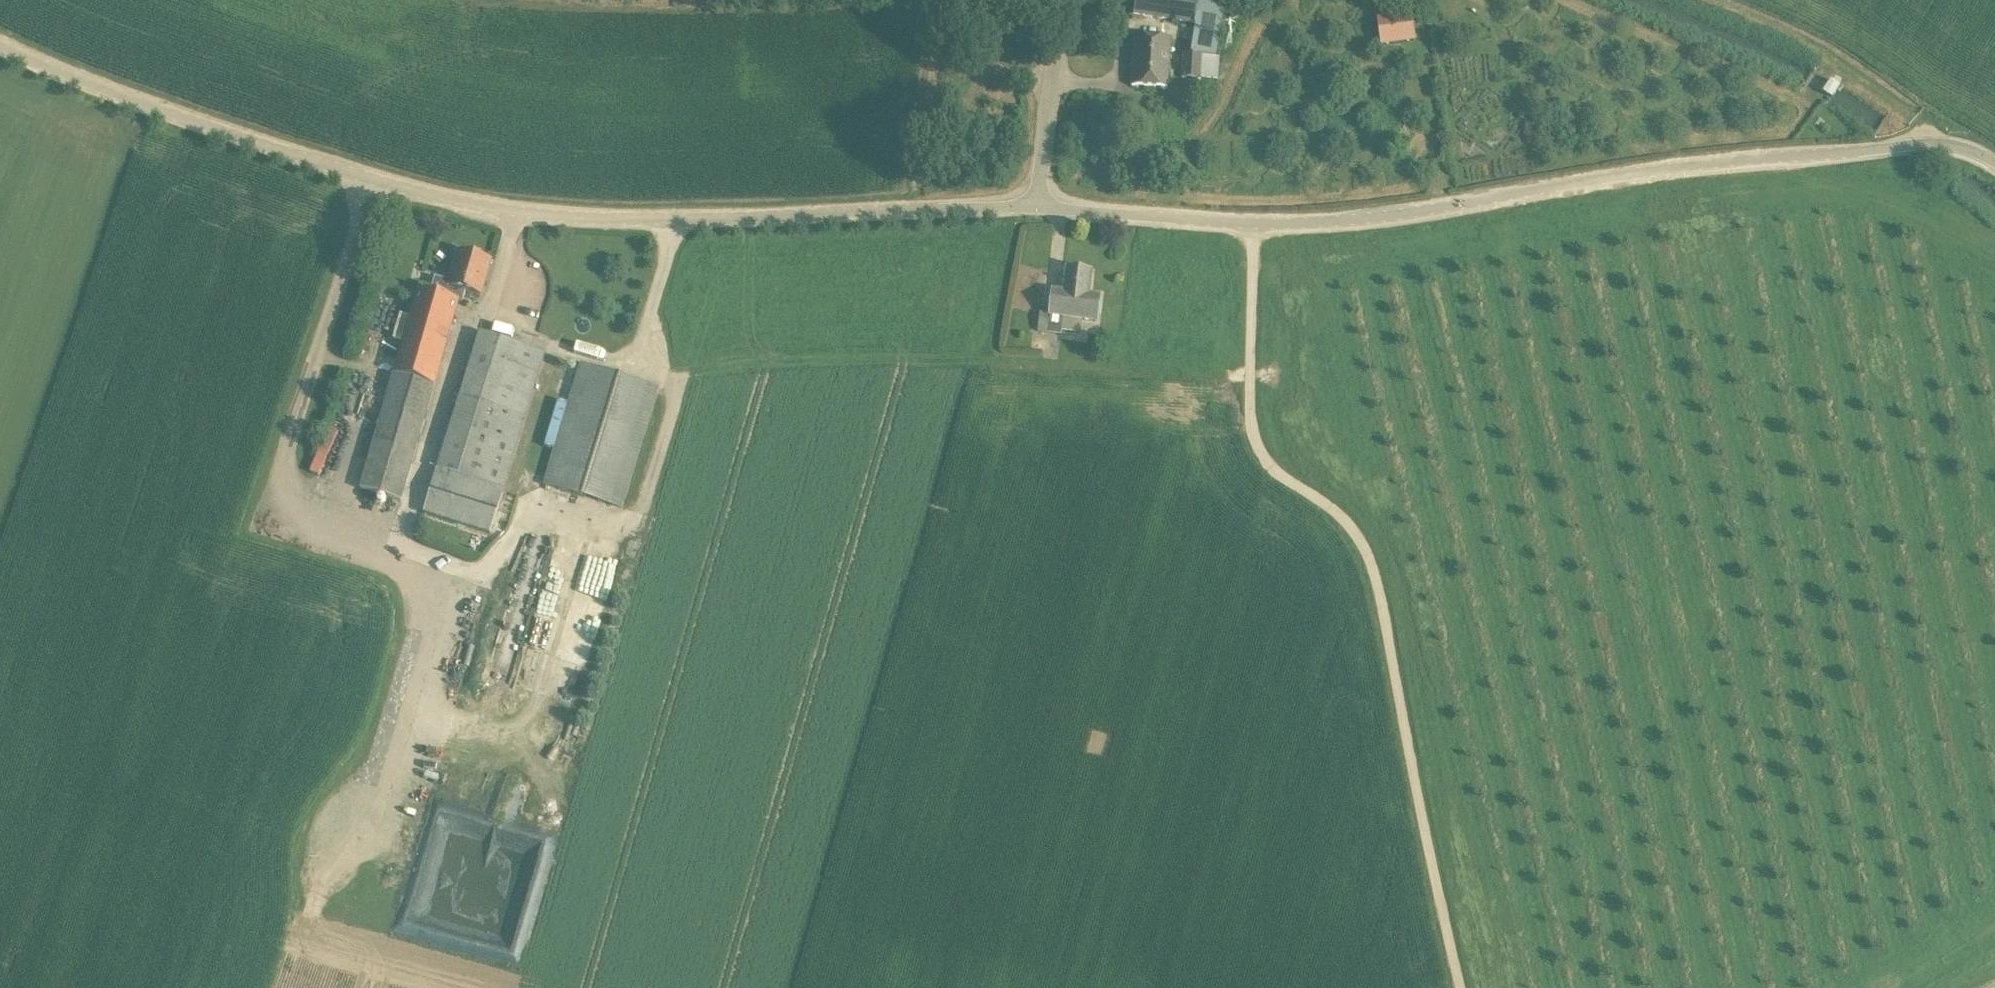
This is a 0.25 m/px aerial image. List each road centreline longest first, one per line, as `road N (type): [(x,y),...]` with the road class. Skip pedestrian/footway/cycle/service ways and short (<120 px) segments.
road 1 (unclassified): [(1035,206),(639,221),(516,212),(411,191),(162,112),(0,43)]
road 2 (unclassified): [(1994,166),(1936,144),(1814,152),(1373,219),(1251,225),(1035,206)]
road 3 (track): [(1251,225),(1256,440),(1269,461),(1353,525),(1367,550),(1463,987)]
road 4 (unclassified): [(1035,206),(1071,0)]

